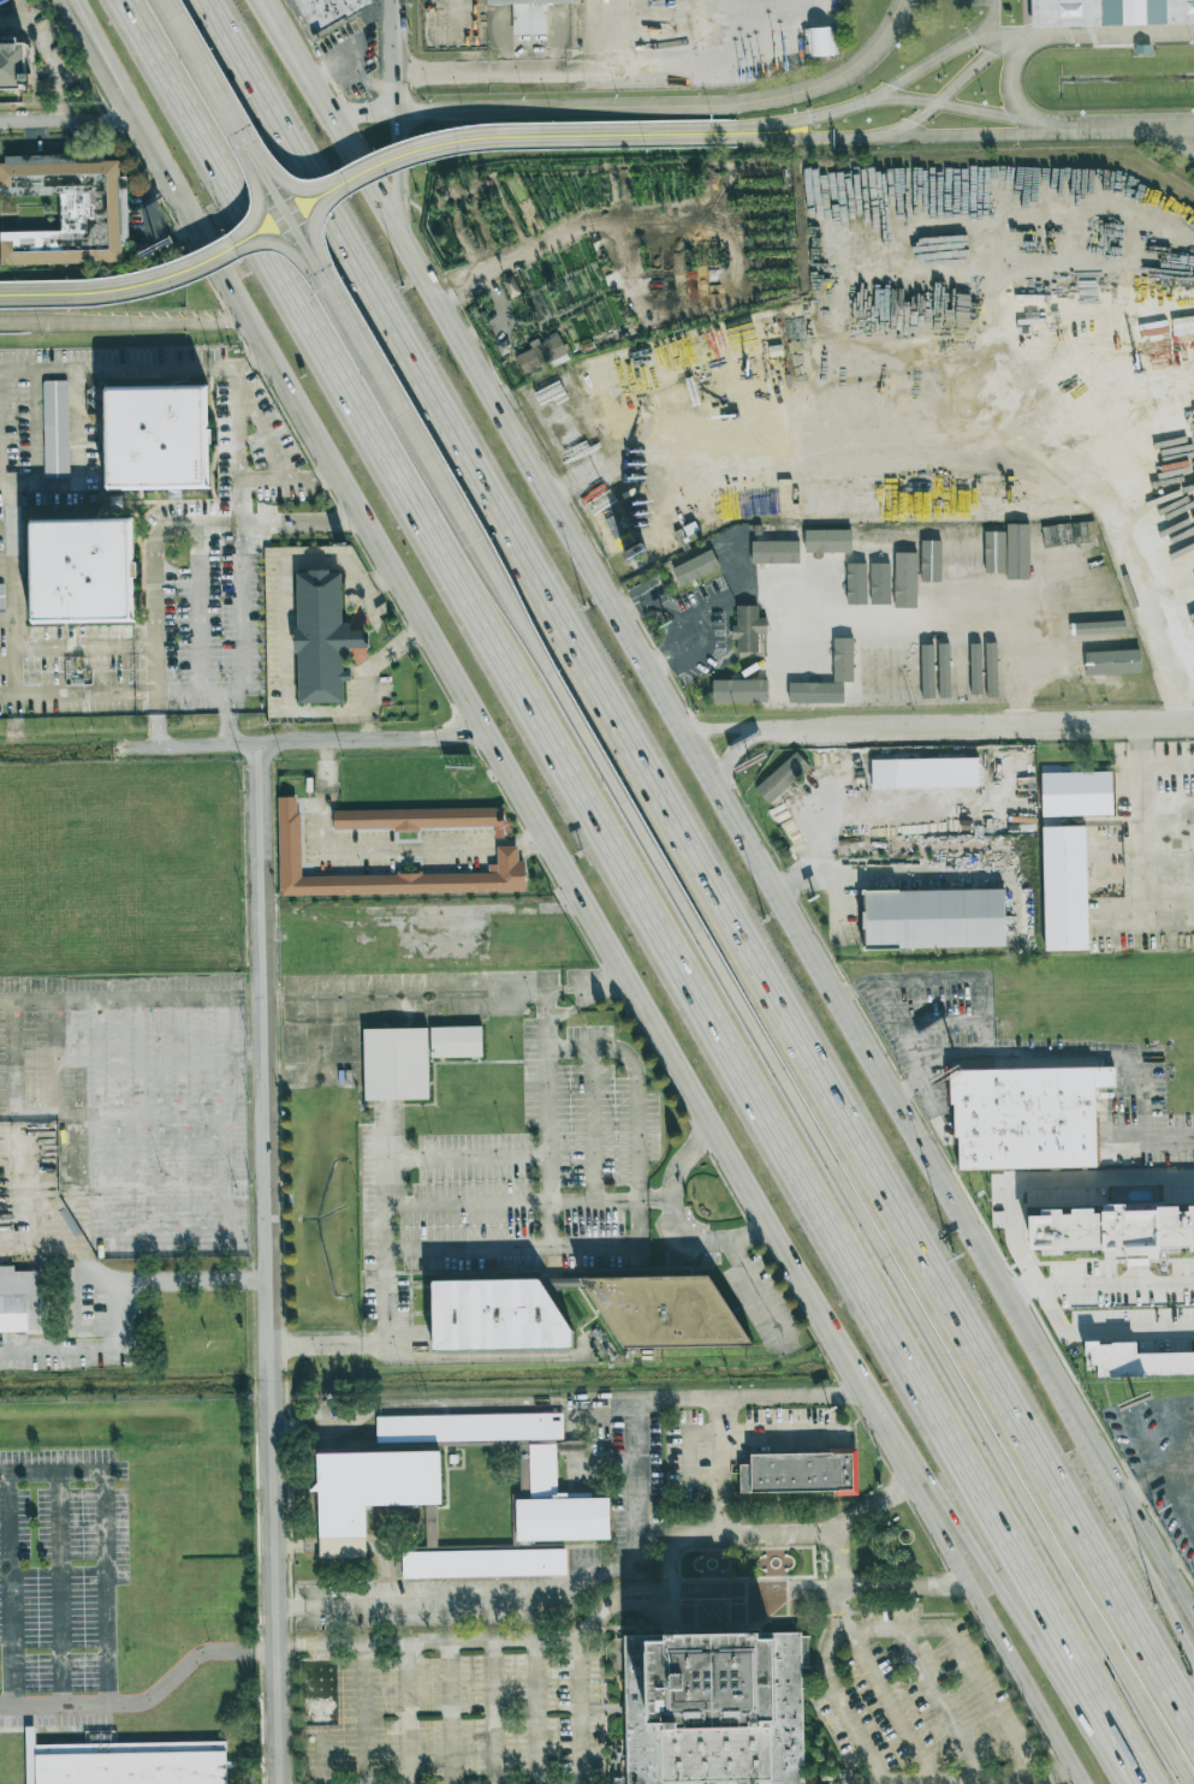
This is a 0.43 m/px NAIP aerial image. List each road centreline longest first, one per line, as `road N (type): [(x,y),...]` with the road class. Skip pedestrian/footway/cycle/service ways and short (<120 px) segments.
road 1 (motorway): [(120,0),(1145,1783)]
road 2 (motorway): [(1193,1706),(216,0)]
road 3 (primary): [(1041,1354),(400,230),(260,0)]
road 4 (primary): [(81,31),(807,1296)]
road 5 (motorway): [(529,634),(1190,1783)]
road 6 (residential): [(278,1783),(260,744)]
road 7 (residential): [(335,124),(489,106),(777,105),(869,61),(906,0)]
road 8 (motorway): [(807,1296),(1130,1783)]
road 9 (primary): [(807,1296),(1086,1783)]
road 10 (motorway): [(240,136),(267,170),(304,189),(430,138),(486,130),(736,126)]
road 11 (motorway): [(735,138),(518,142),(394,161),(321,207),(311,245),(319,270)]
road 12 (residential): [(16,750),(488,735)]
road 13 (residential): [(759,732),(1193,718)]
road 14 (motorway): [(319,270),(529,634)]
road 15 (motorway): [(240,136),(256,195),(253,219),(221,248),(145,278),(0,289)]
road 16 (motorway): [(0,302),(120,296),(254,244),(295,249),(319,270)]
road 17 (motorway): [(1193,1650),(1041,1354)]
road 18 (primary): [(1193,1613),(1041,1354)]
road 19 (motorway): [(0,323),(244,320)]
road 20 (motorway): [(875,139),(1077,132)]
road 21 (motorway): [(162,0),(240,136)]
road 22 (motorway): [(240,136),(319,270)]
road 23 (motorway): [(736,126),(789,123),(877,99)]
road 24 (motorway): [(1193,34),(1053,36)]
road 25 (motorway): [(735,138),(875,139)]
road 26 (motorway): [(992,36),(877,99)]
road 27 (residential): [(0,124),(129,123)]

